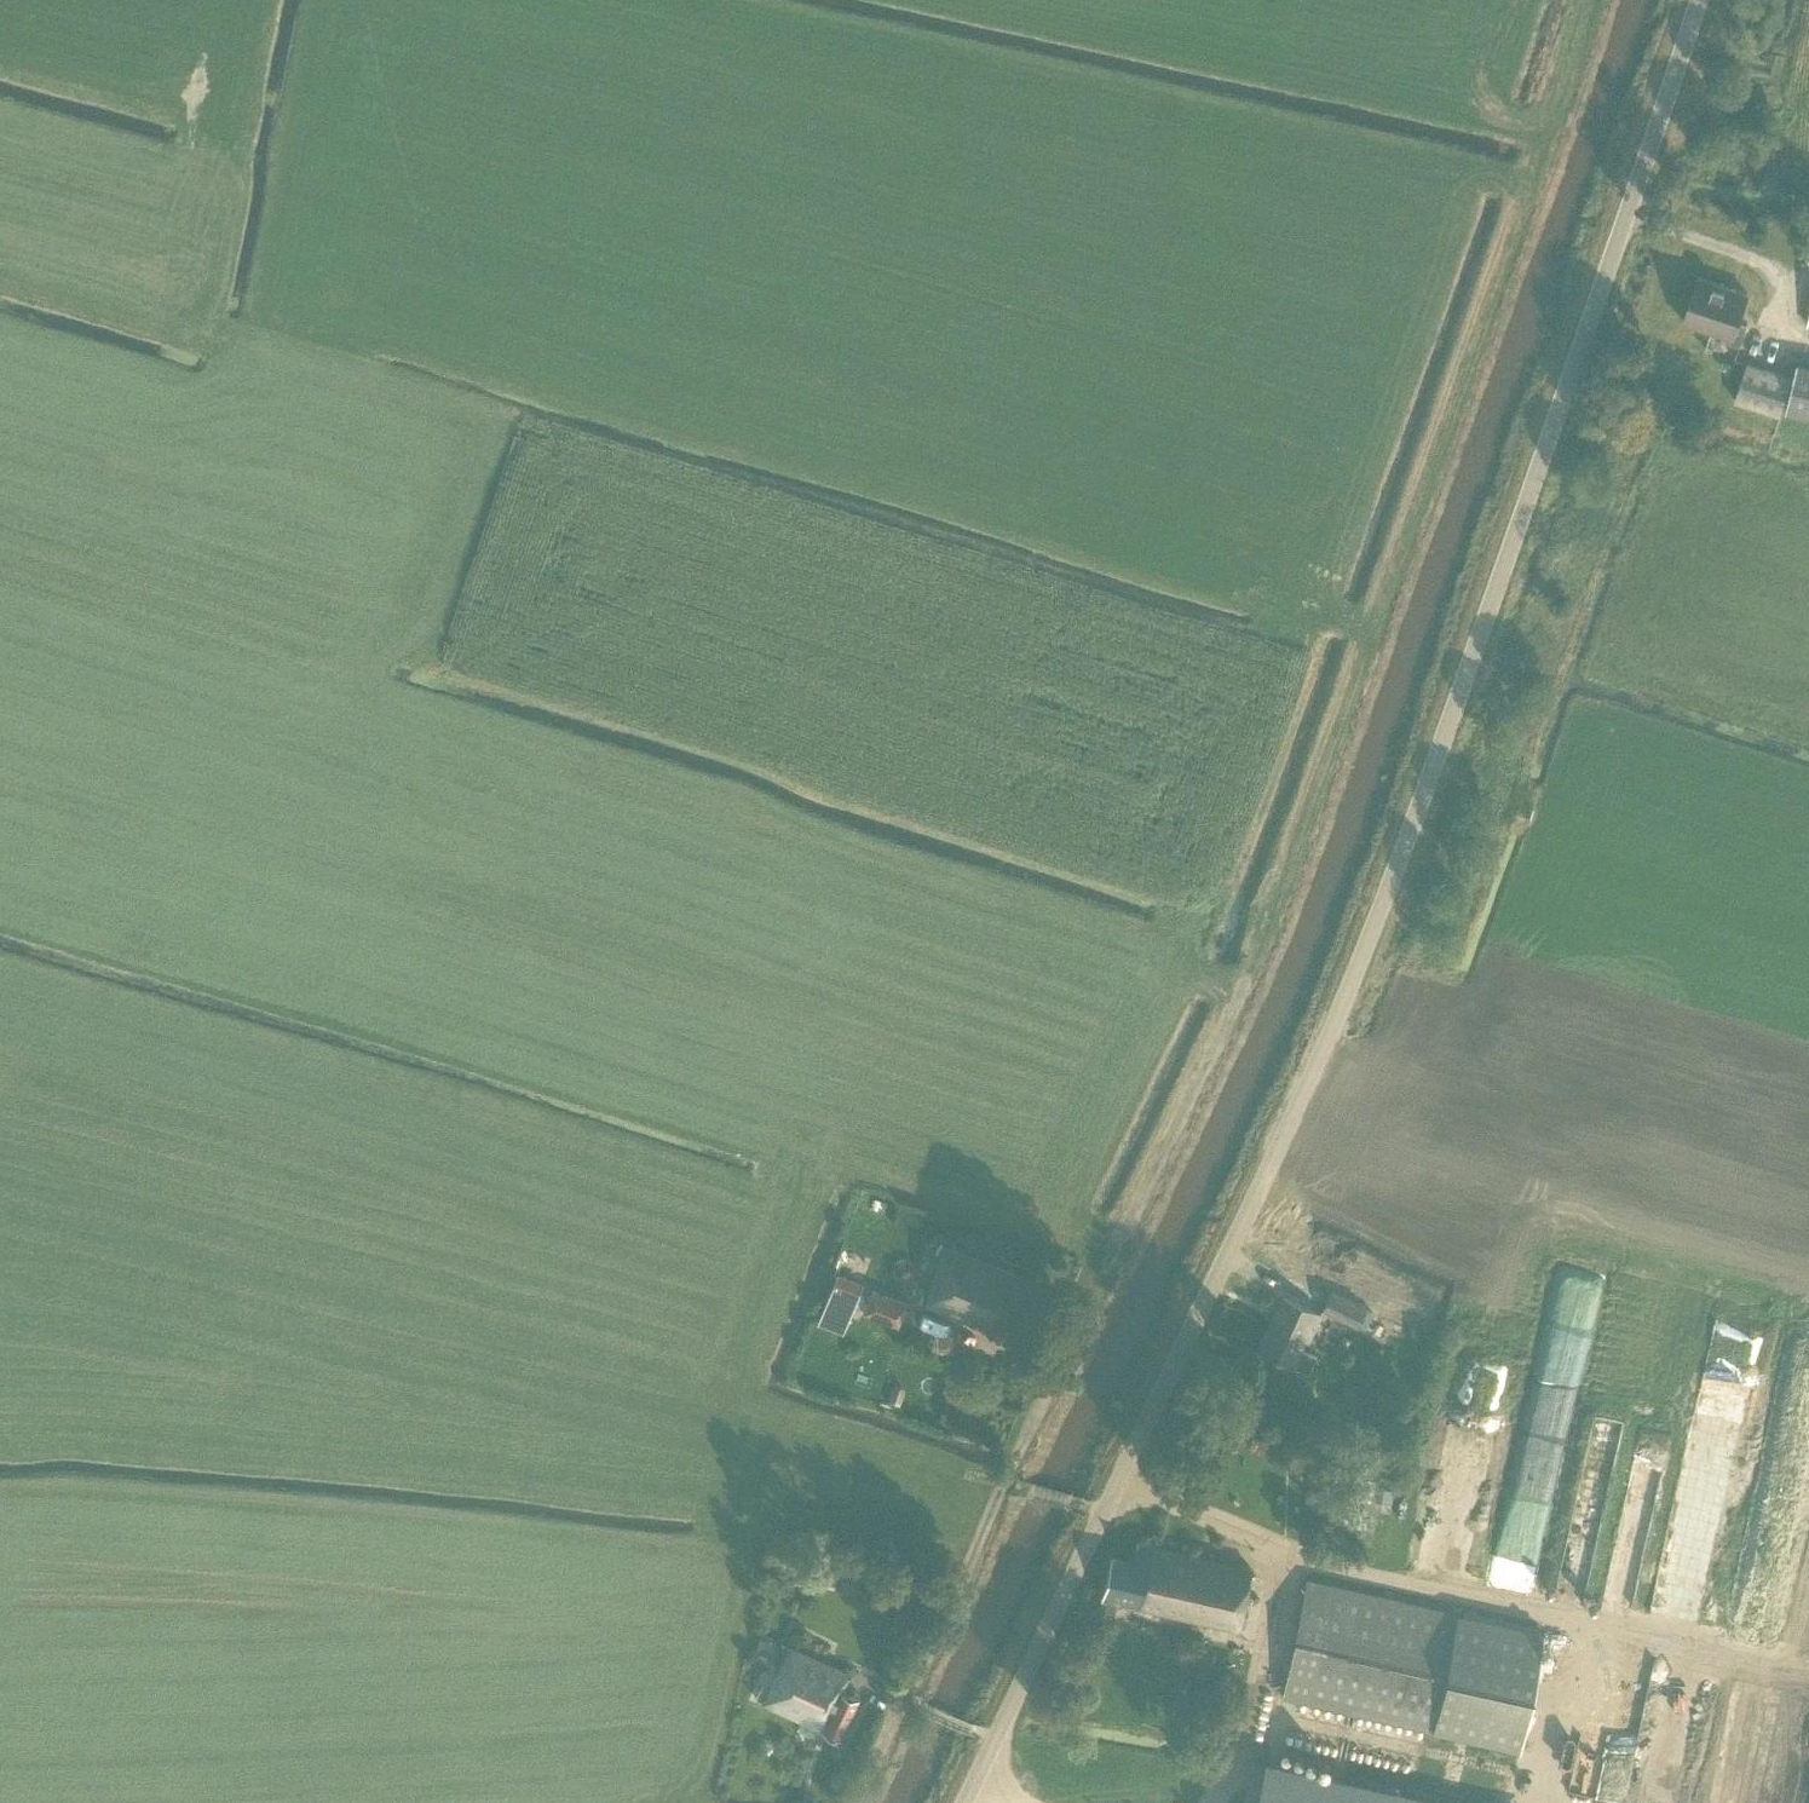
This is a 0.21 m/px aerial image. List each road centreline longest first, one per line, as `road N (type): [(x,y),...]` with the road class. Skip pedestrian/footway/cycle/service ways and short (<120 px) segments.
road 1 (track): [(1592,0),(1258,949),(856,1802)]
road 2 (unclassified): [(970,1802),(1363,973),(1699,0)]

